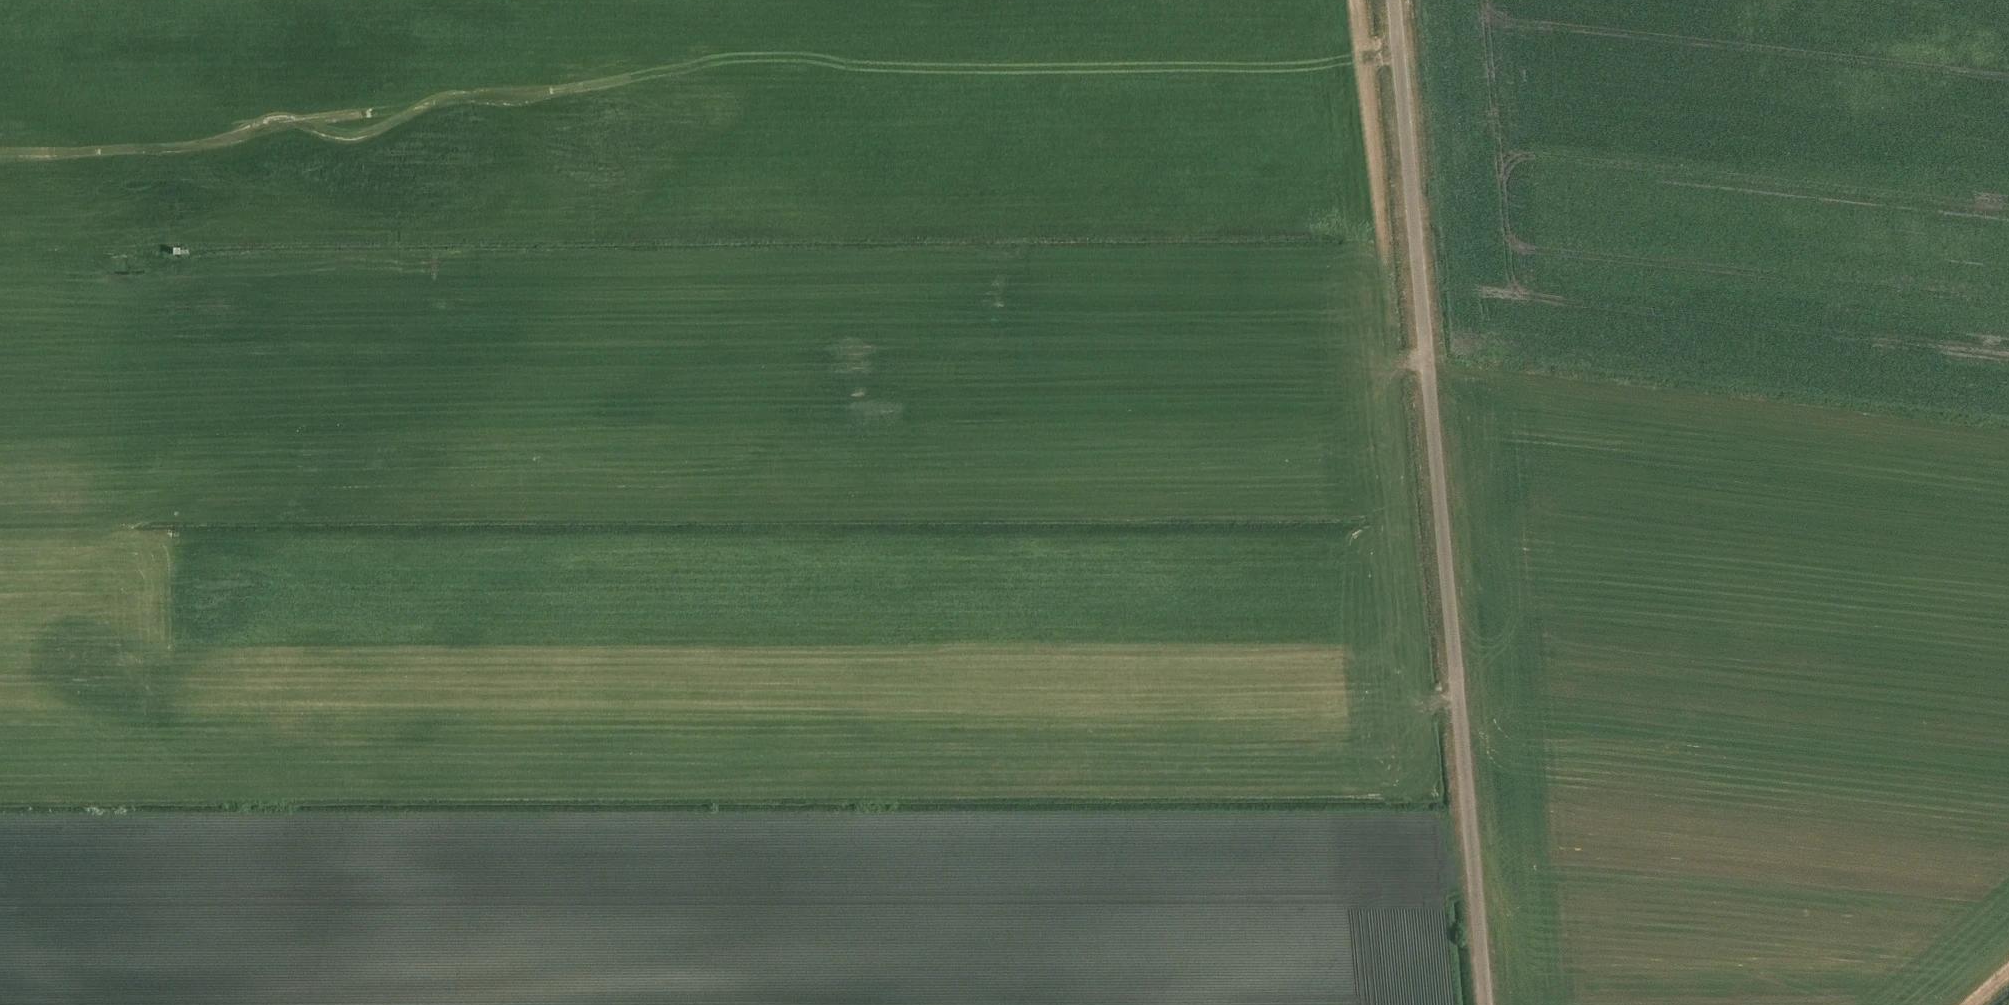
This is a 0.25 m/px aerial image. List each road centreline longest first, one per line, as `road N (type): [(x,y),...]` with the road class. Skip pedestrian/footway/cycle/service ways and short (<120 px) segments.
road 1 (unclassified): [(1483,1004),(1392,0)]

